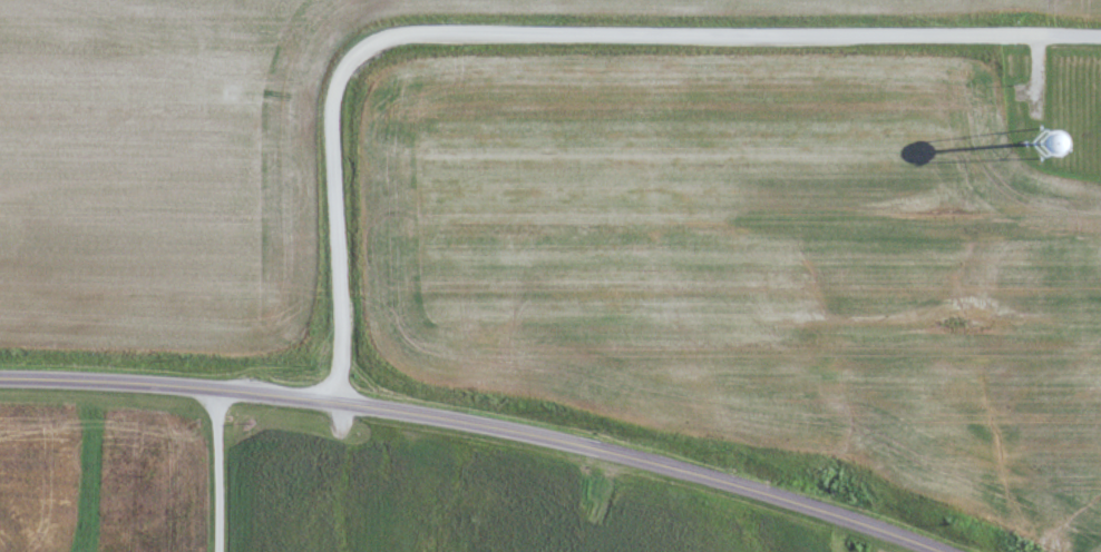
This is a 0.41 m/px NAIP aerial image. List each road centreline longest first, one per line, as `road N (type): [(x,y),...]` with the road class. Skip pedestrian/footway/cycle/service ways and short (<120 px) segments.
road 1 (residential): [(334,401),(334,79),(342,61),(377,34),(1100,36)]
road 2 (secondary): [(0,378),(198,385),(472,421),(671,466),(947,551)]

